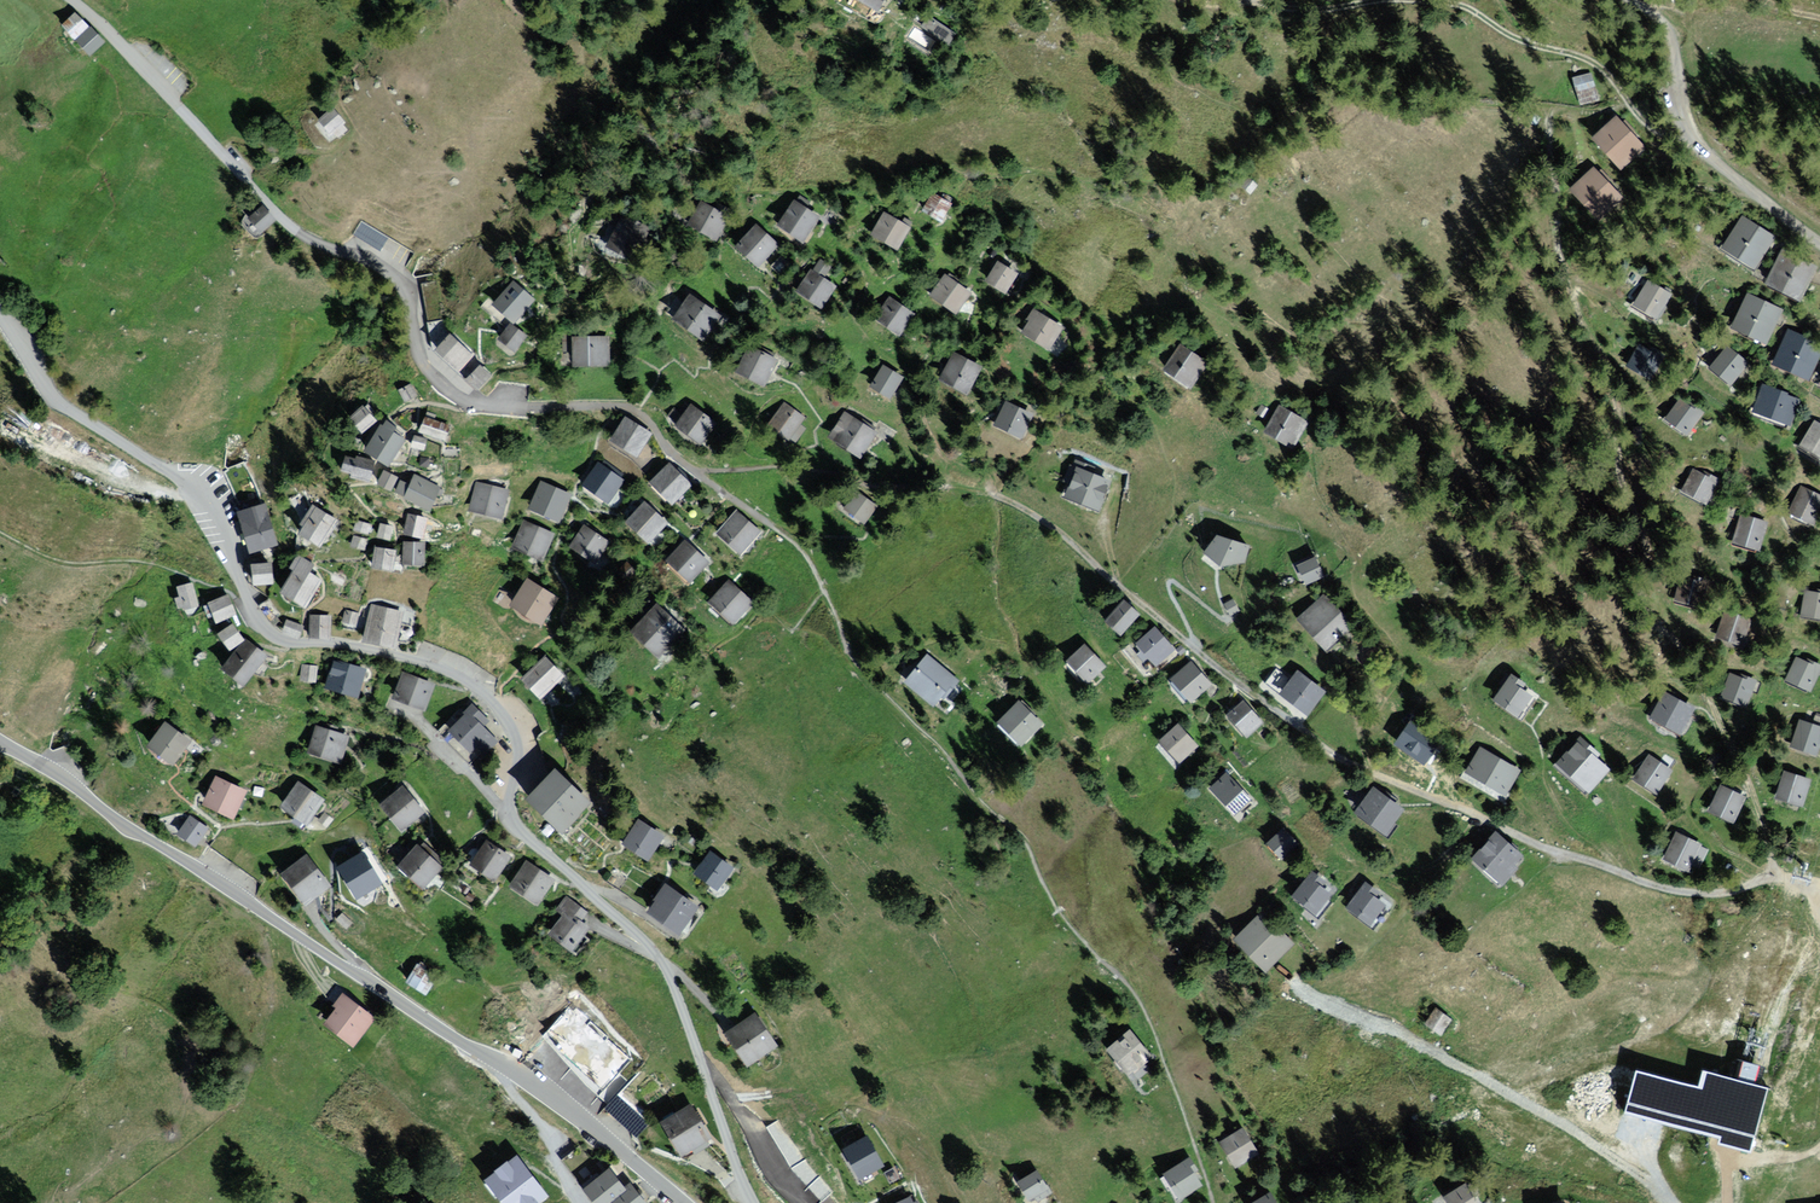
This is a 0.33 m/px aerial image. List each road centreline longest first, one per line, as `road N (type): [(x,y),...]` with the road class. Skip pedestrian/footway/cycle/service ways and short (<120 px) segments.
road 1 (residential): [(751,1202),(663,963),(515,823),(508,805),(514,739),(496,702),(420,656),(305,642),(264,626),(245,598),(216,503),(57,401),(0,316)]
road 2 (track): [(1818,885),(1775,876),(1717,894),(1652,886),(1373,774),(1249,693),(1043,520),(996,495),(945,486)]
road 3 (tertiary): [(0,740),(510,1072),(685,1202)]
road 4 (track): [(1547,104),(1557,246),(1614,388),(1613,485),(1711,660),(1775,876)]
road 5 (residential): [(71,0),(298,232),(407,278),(424,353),(446,383),(480,403),(622,404),(640,412)]
road 6 (track): [(1097,956),(1072,823),(1075,740),(998,601),(996,495),(953,464),(927,433),(915,376),(861,327),(865,290)]
road 7 (track): [(1621,873),(1570,825),(1528,753),(1472,709),(1472,692)]
road 8 (track): [(1197,650),(1167,581),(1227,620),(1217,576)]
road 9 (track): [(1690,127),(1819,237)]
road 10 (track): [(1632,0),(1670,33),(1690,127)]

